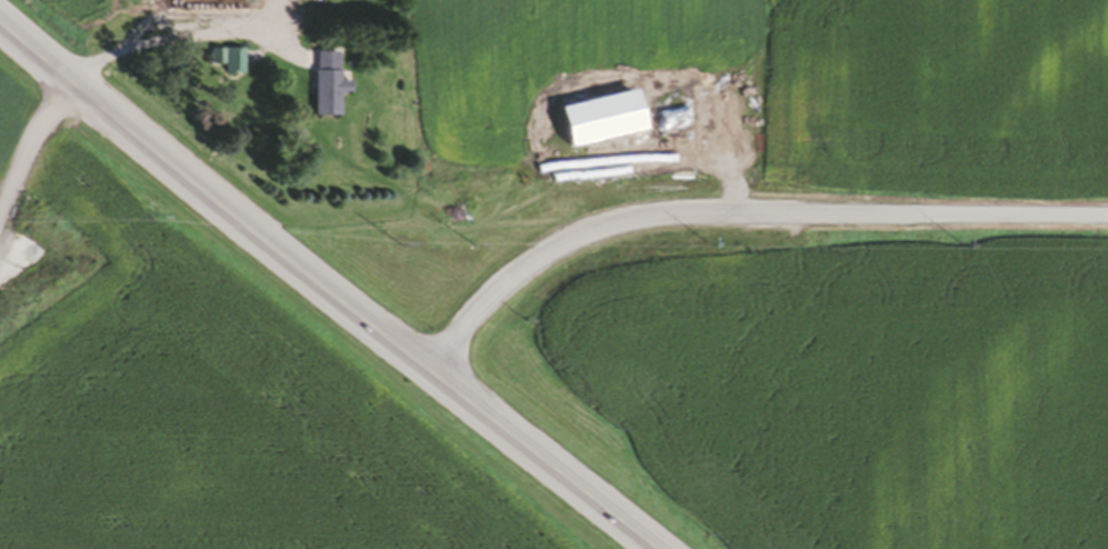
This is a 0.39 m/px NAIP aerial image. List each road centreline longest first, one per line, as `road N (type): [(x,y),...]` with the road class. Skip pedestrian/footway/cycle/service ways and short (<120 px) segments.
road 1 (secondary): [(654,548),(0,25)]
road 2 (residential): [(1107,215),(752,213),(610,232),(537,266),(425,368)]
road 3 (residential): [(68,80),(0,208)]

